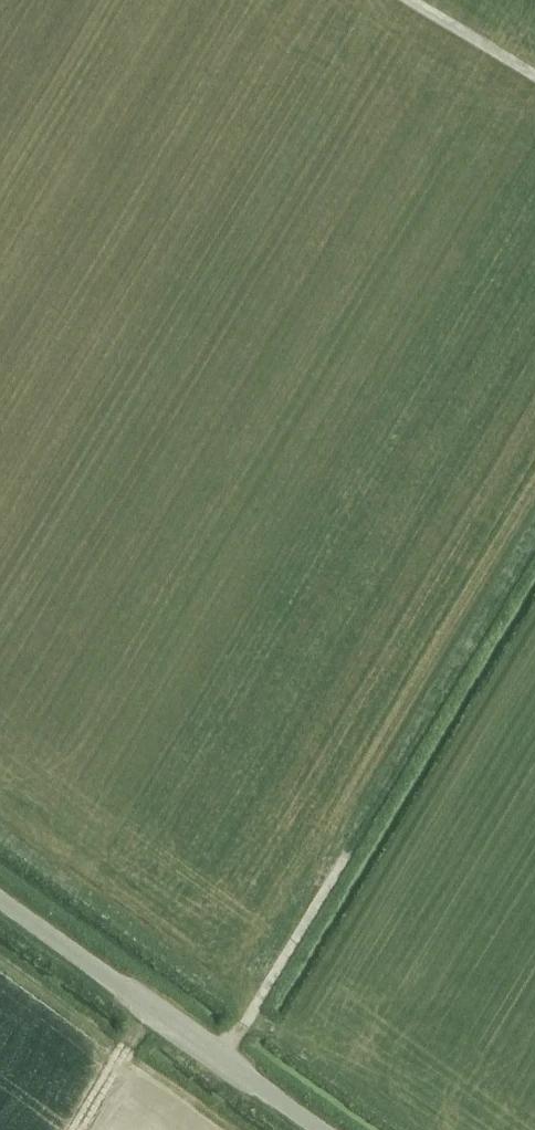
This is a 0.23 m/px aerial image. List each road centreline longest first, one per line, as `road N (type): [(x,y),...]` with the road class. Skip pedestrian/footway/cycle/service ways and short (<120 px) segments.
road 1 (unclassified): [(323,1129),(0,897)]

